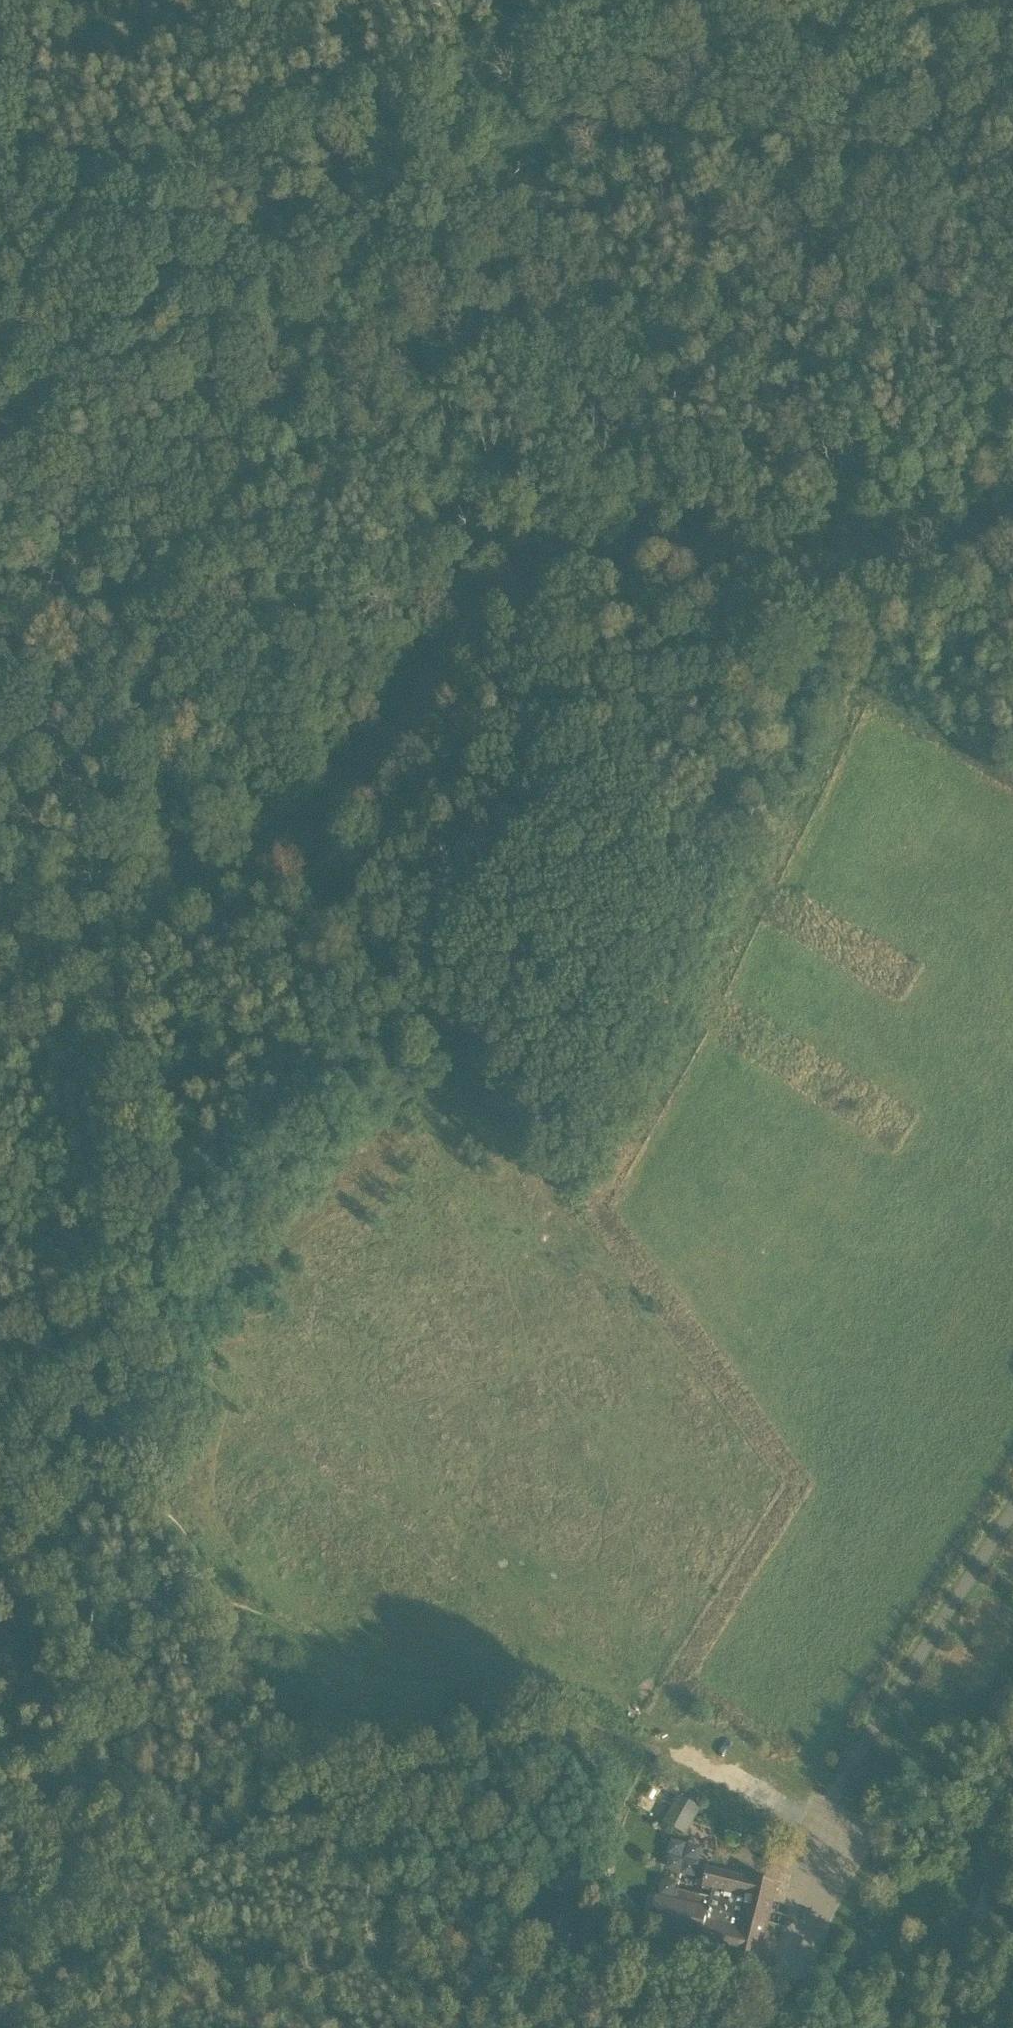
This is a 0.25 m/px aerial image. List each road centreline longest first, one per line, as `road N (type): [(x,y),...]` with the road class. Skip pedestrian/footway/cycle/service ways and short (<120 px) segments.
road 1 (track): [(1012,1519),(834,1806)]
road 2 (unclassified): [(782,2027),(834,1806)]

